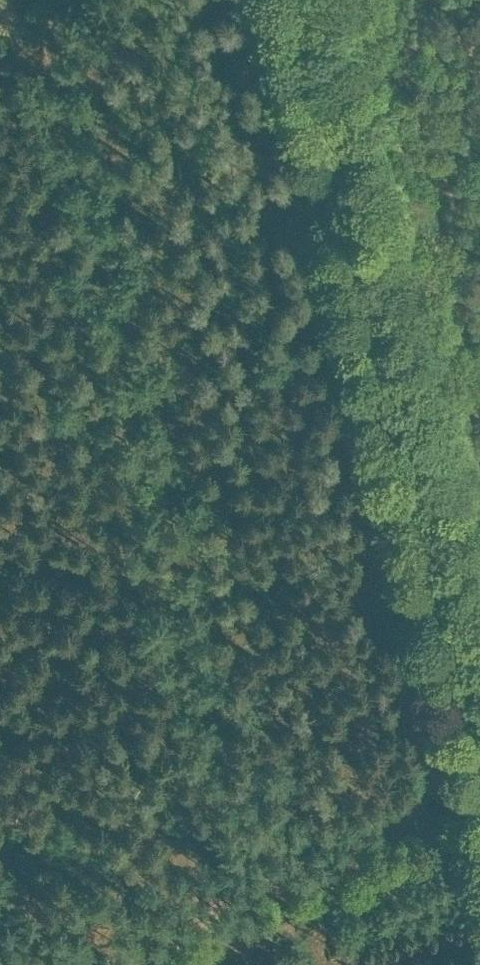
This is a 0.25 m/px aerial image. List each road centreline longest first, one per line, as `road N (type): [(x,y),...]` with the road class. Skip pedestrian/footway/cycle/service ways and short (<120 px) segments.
road 1 (track): [(479,755),(301,0)]
road 2 (track): [(181,964),(479,839)]

